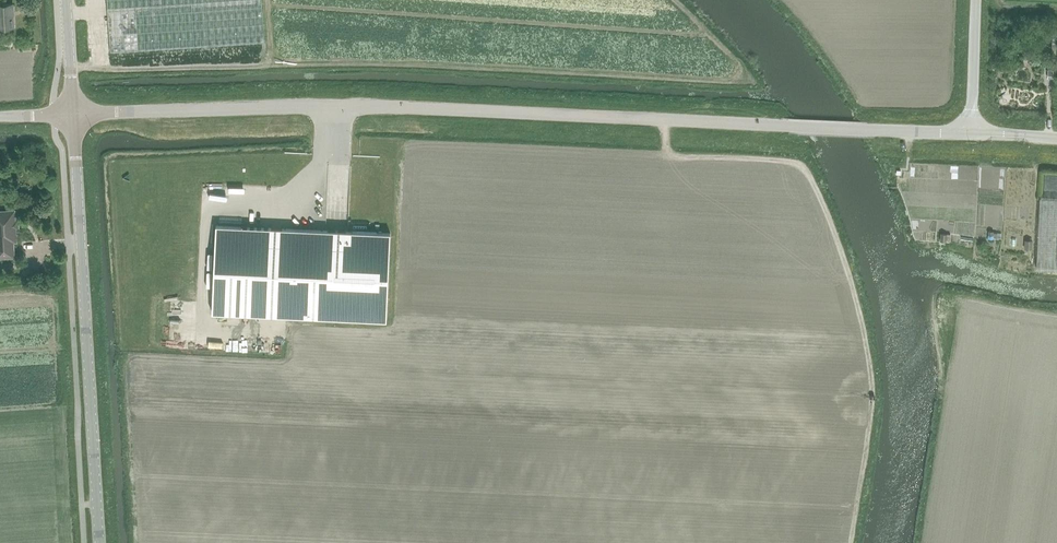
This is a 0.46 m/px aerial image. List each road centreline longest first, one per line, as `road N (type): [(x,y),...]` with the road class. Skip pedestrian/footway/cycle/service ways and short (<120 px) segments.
road 1 (residential): [(973,136),(385,107),(73,114)]
road 2 (unclassified): [(101,542),(73,114)]
road 3 (unclassified): [(973,136),(976,0)]

